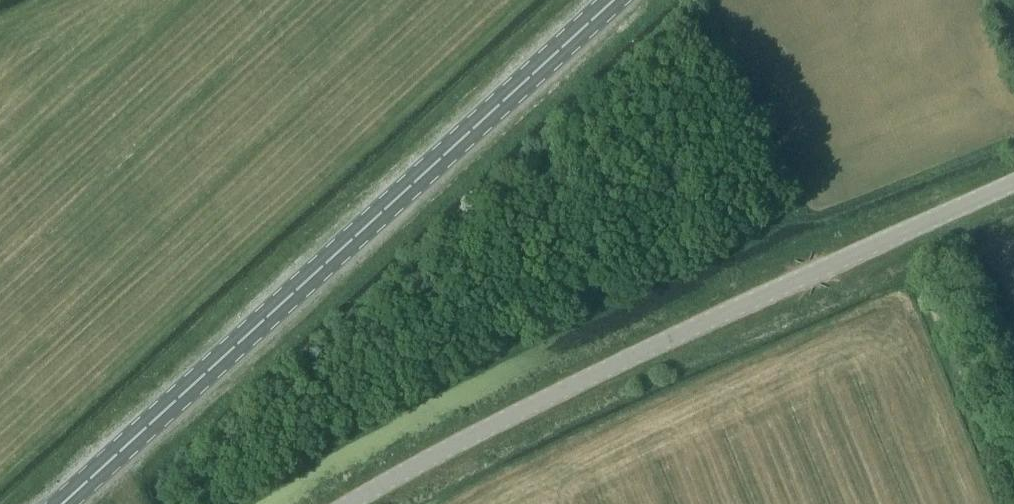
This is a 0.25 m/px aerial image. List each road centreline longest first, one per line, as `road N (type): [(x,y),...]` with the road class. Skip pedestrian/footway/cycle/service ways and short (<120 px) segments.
road 1 (primary): [(61,503),(614,0)]
road 2 (unclassified): [(351,503),(616,364),(1013,183)]

